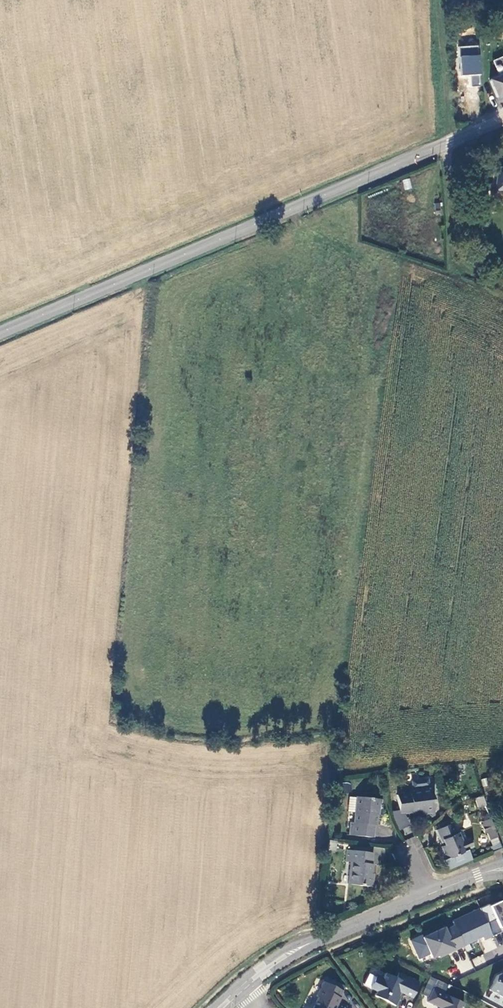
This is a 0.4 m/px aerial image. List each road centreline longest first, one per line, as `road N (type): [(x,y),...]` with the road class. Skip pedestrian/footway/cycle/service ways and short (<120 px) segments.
road 1 (tertiary): [(0,335),(502,119)]
road 2 (secondary): [(242,988),(275,961),(429,893)]
road 3 (track): [(502,287),(465,271),(449,142)]

